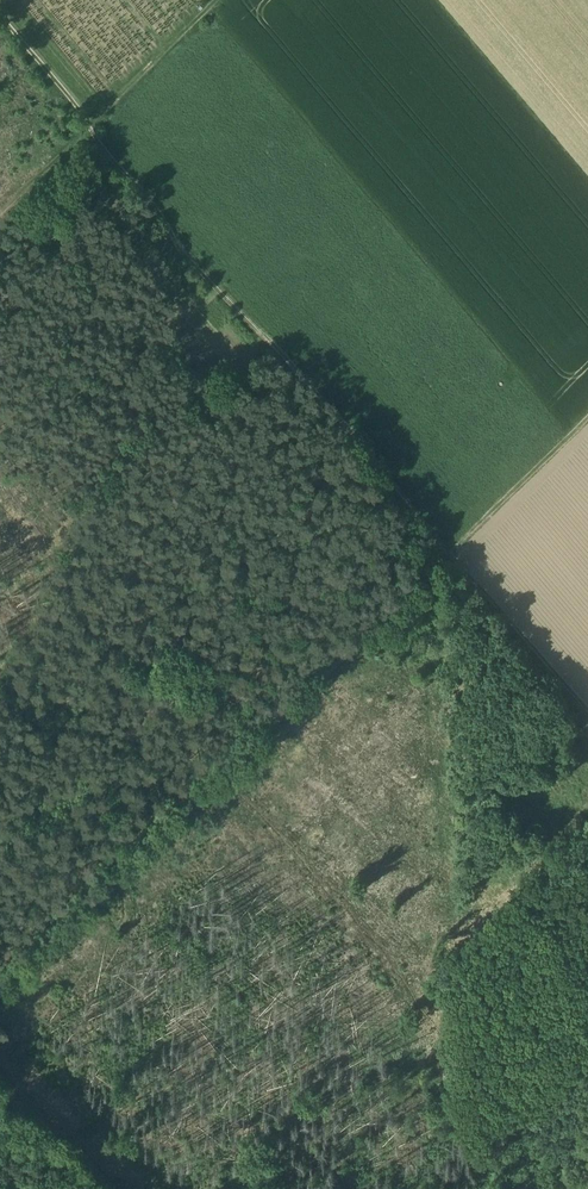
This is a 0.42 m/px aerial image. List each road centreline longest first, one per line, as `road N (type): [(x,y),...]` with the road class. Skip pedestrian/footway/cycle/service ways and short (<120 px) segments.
road 1 (track): [(0,26),(587,711)]
road 2 (track): [(0,1001),(361,653),(587,413)]
road 3 (track): [(218,0),(88,129)]
road 4 (track): [(0,1076),(110,1188)]
road 5 (track): [(0,218),(88,129)]

